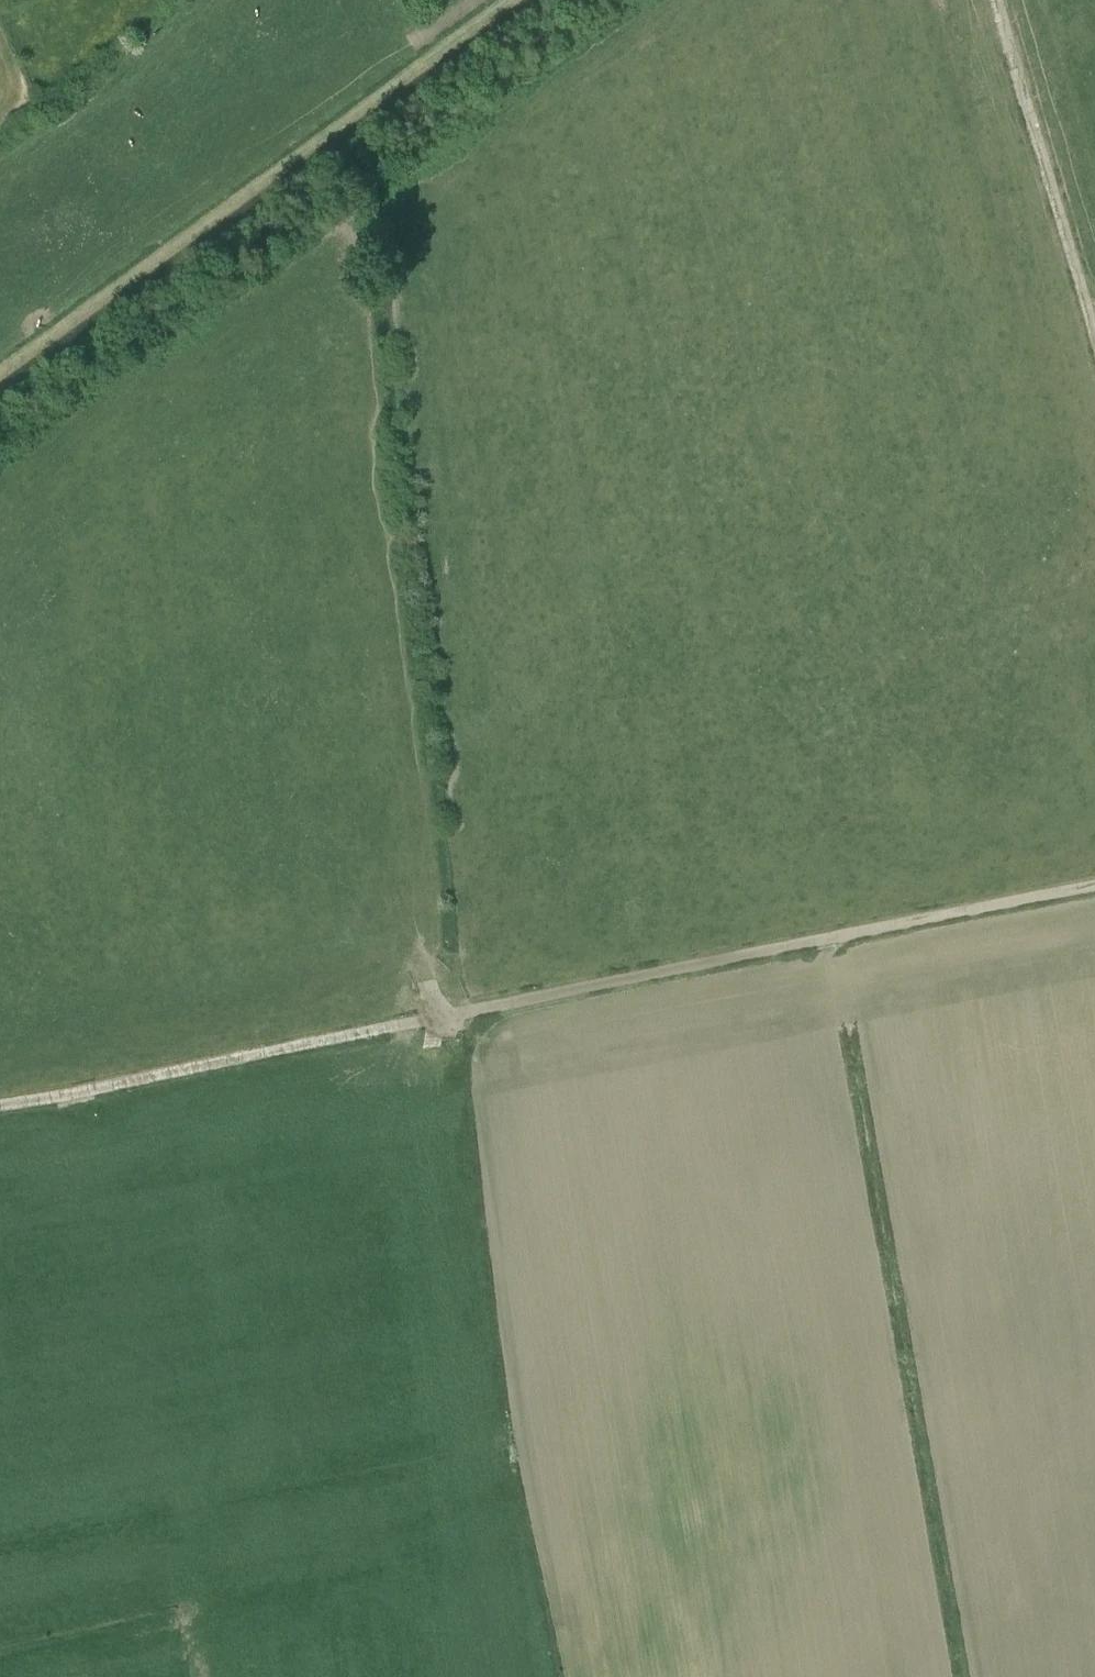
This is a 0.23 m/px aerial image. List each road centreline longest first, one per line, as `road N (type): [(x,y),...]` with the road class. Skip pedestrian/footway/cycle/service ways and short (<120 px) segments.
road 1 (track): [(1094,884),(0,1103)]
road 2 (track): [(1000,0),(1094,334)]

